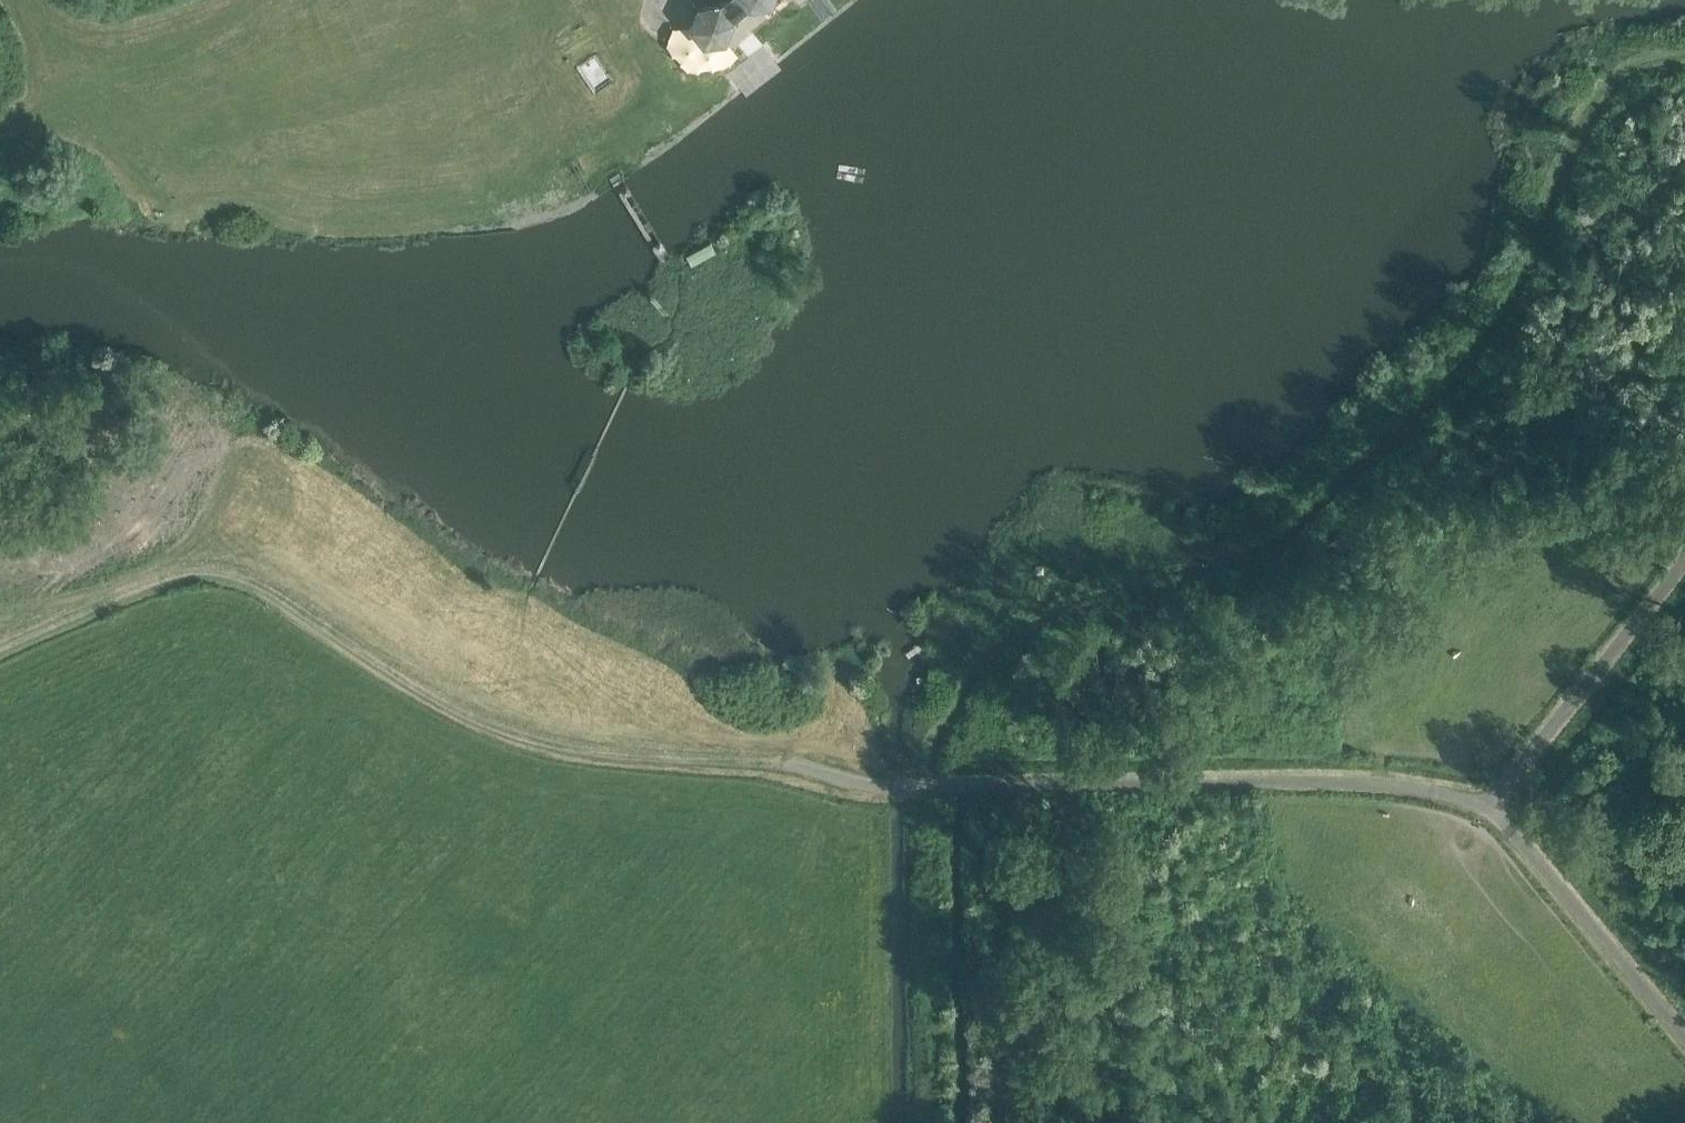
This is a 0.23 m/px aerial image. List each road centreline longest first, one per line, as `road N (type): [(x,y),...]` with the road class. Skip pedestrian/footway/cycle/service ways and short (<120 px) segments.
road 1 (track): [(797,764),(893,787),(1363,782),(1490,810)]

